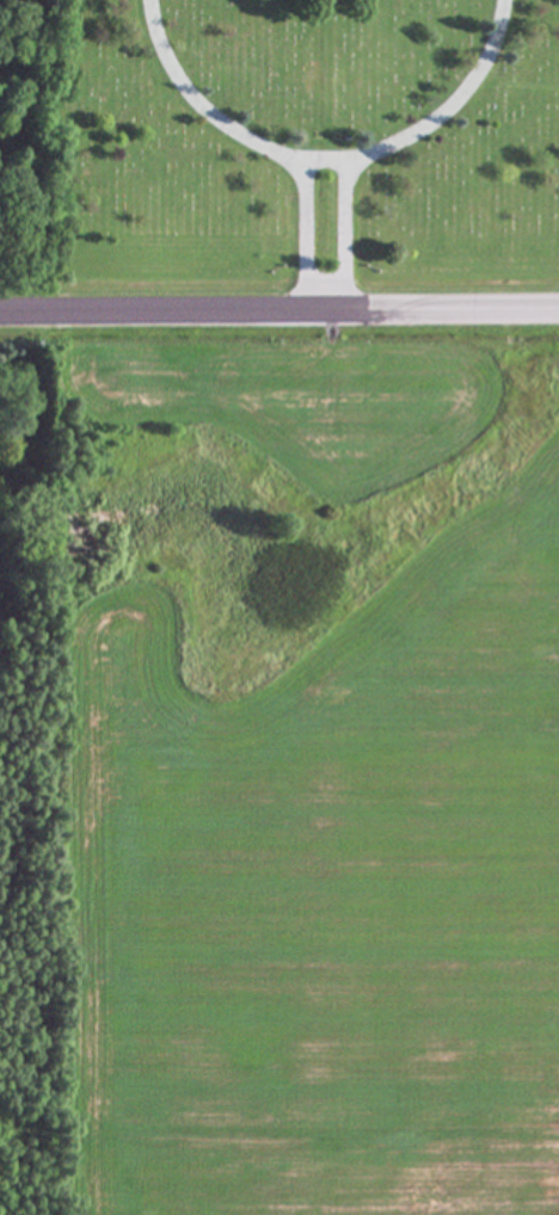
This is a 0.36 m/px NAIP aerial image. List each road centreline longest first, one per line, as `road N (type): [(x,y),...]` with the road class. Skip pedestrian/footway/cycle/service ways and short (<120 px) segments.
road 1 (primary): [(558,305),(0,310)]

